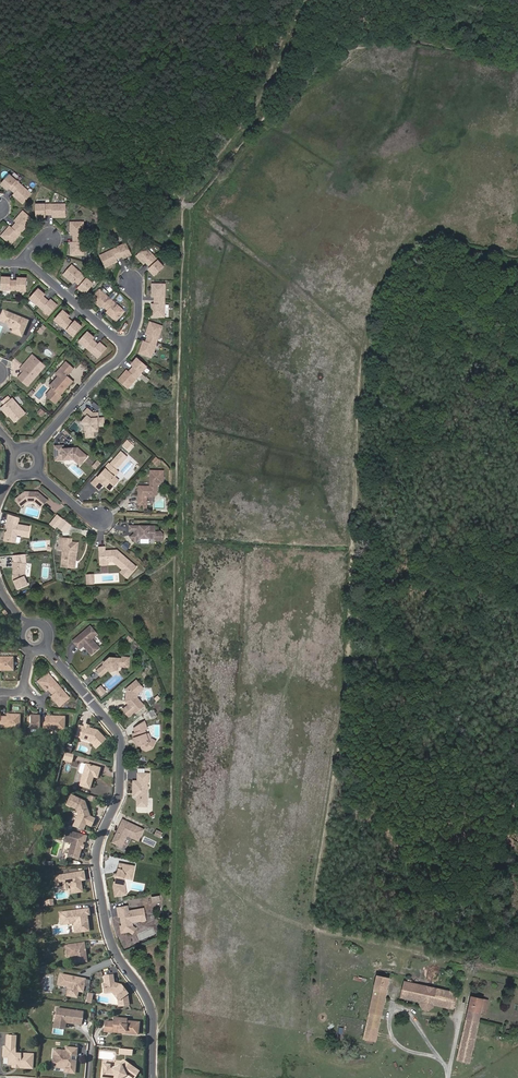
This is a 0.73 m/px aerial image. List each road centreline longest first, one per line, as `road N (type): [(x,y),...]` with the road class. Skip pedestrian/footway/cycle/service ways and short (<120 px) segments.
road 1 (residential): [(45,649),(120,737),(120,797),(97,865),(110,939),(152,1012),(151,1077)]
road 2 (track): [(449,1077),(459,1016),(393,1007),(398,1045),(445,1065)]
road 3 (residential): [(129,348),(35,449)]
road 4 (residential): [(25,262),(129,348)]

